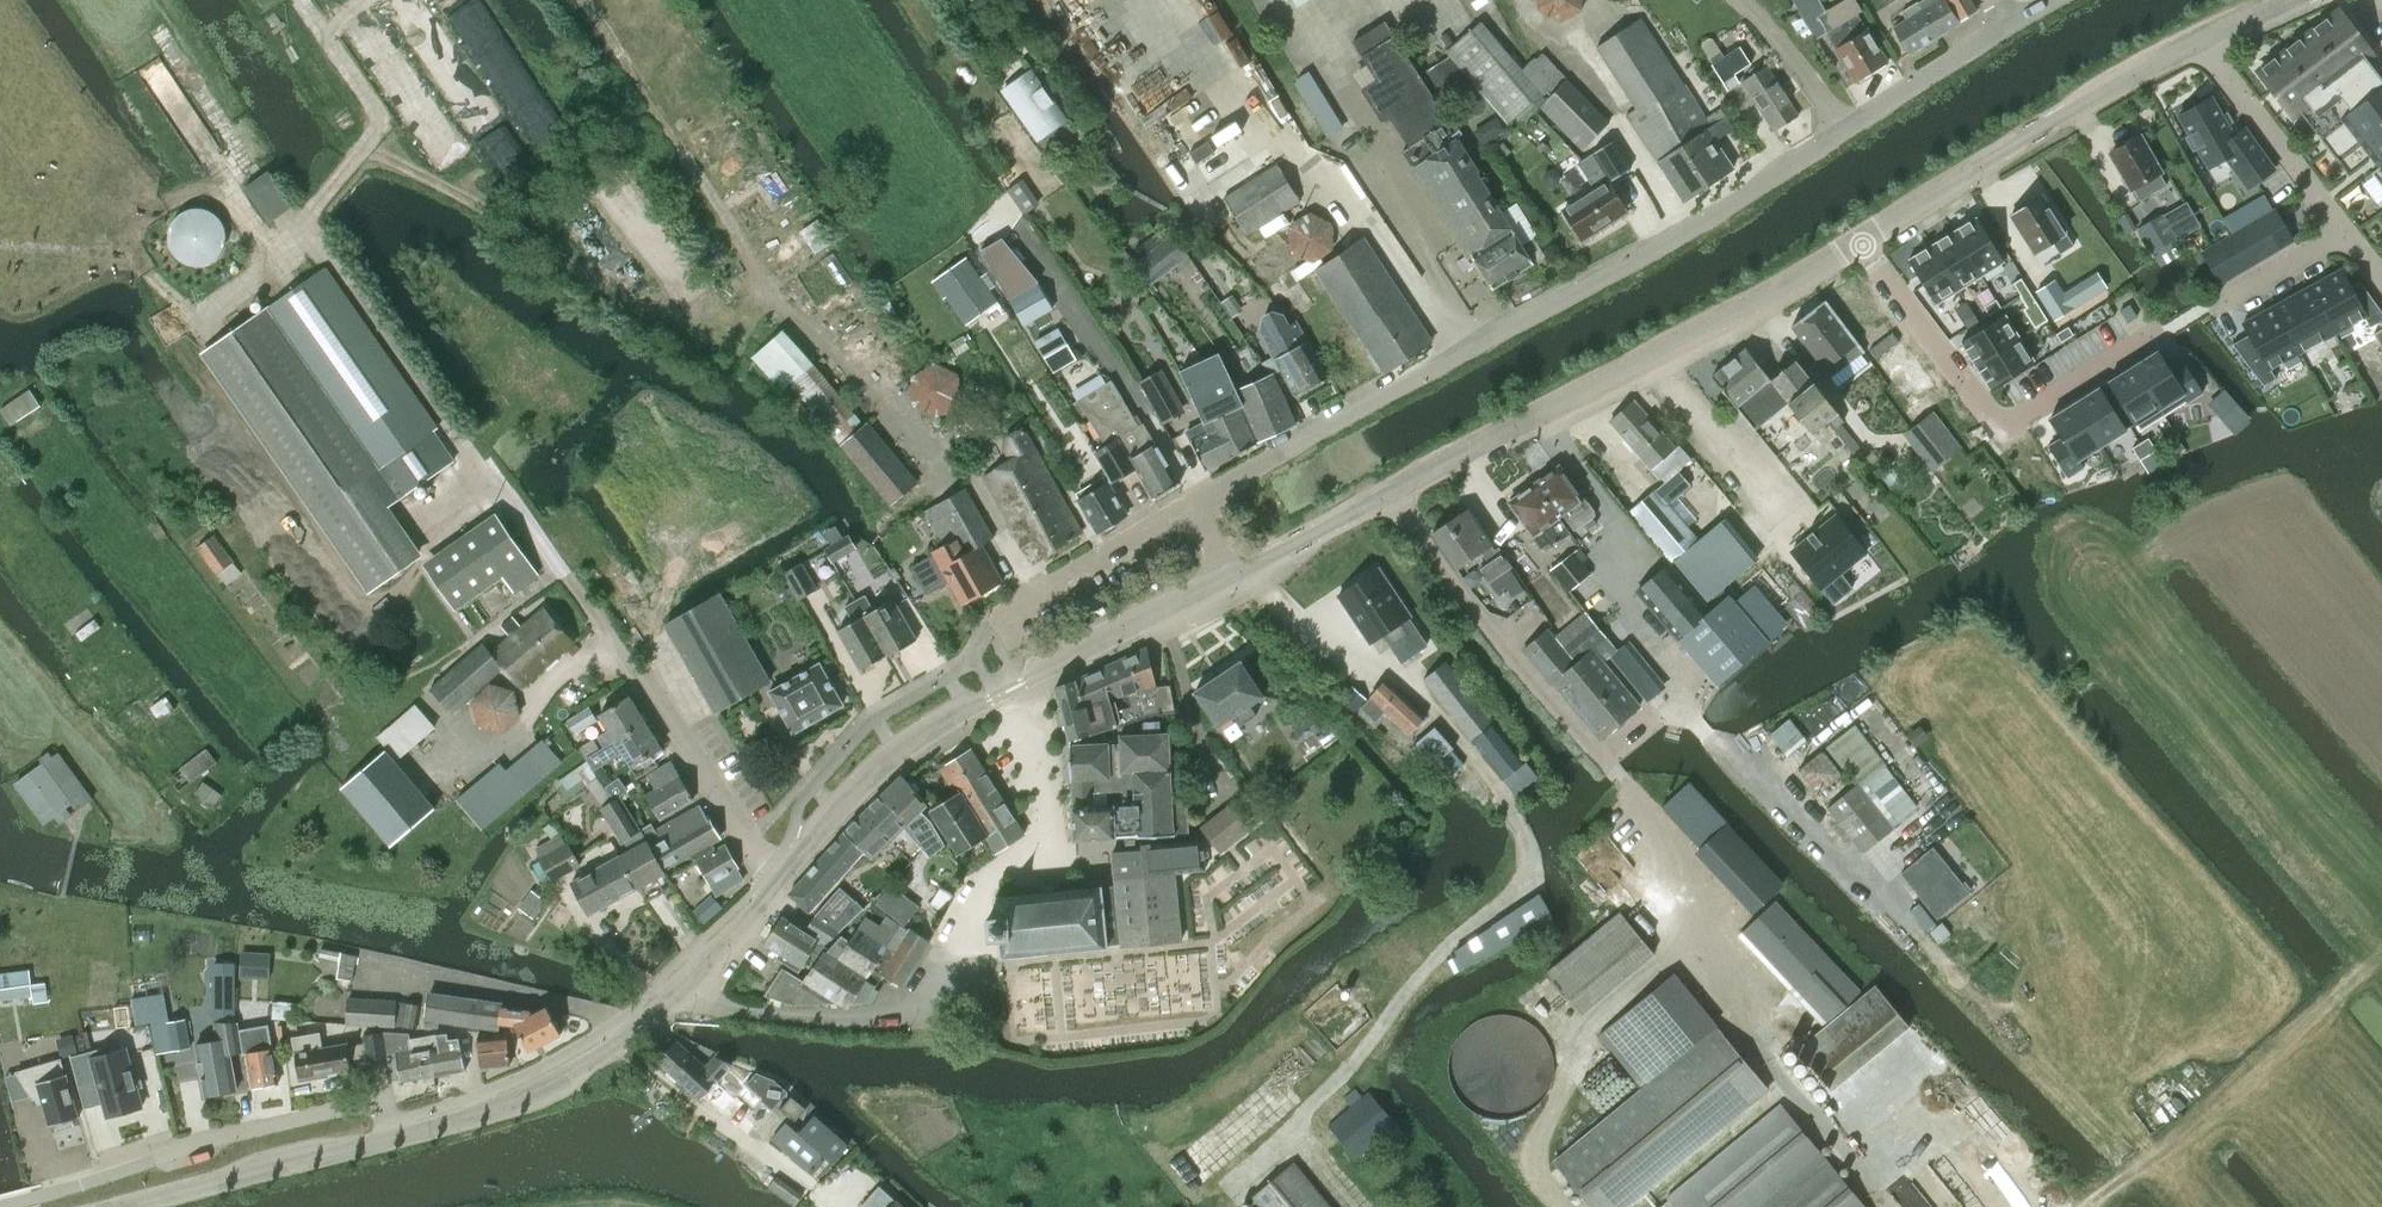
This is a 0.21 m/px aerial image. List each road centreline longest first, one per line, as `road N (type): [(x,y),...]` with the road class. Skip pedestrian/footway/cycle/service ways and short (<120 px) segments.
road 1 (tertiary): [(389,1140),(516,1103),(571,1076),(698,970),(907,740),(1228,578)]
road 2 (residential): [(1193,506),(1670,241),(1845,130)]
road 3 (tertiary): [(1228,578),(1777,294),(1864,238)]
road 4 (residential): [(1864,238),(1976,427),(2145,327)]
road 5 (tertiary): [(1864,238),(2087,96),(2197,42)]
road 6 (residential): [(2197,42),(2381,285)]
road 7 (tertiary): [(125,1206),(389,1140)]
road 8 (residential): [(389,1140),(390,1121),(371,1105),(162,1154)]
road 9 (residential): [(996,613),(1193,506)]
road 10 (track): [(1749,1041),(1886,1206)]
road 11 (residential): [(1845,130),(2008,25)]
road 12 (residential): [(1845,130),(1741,0)]

